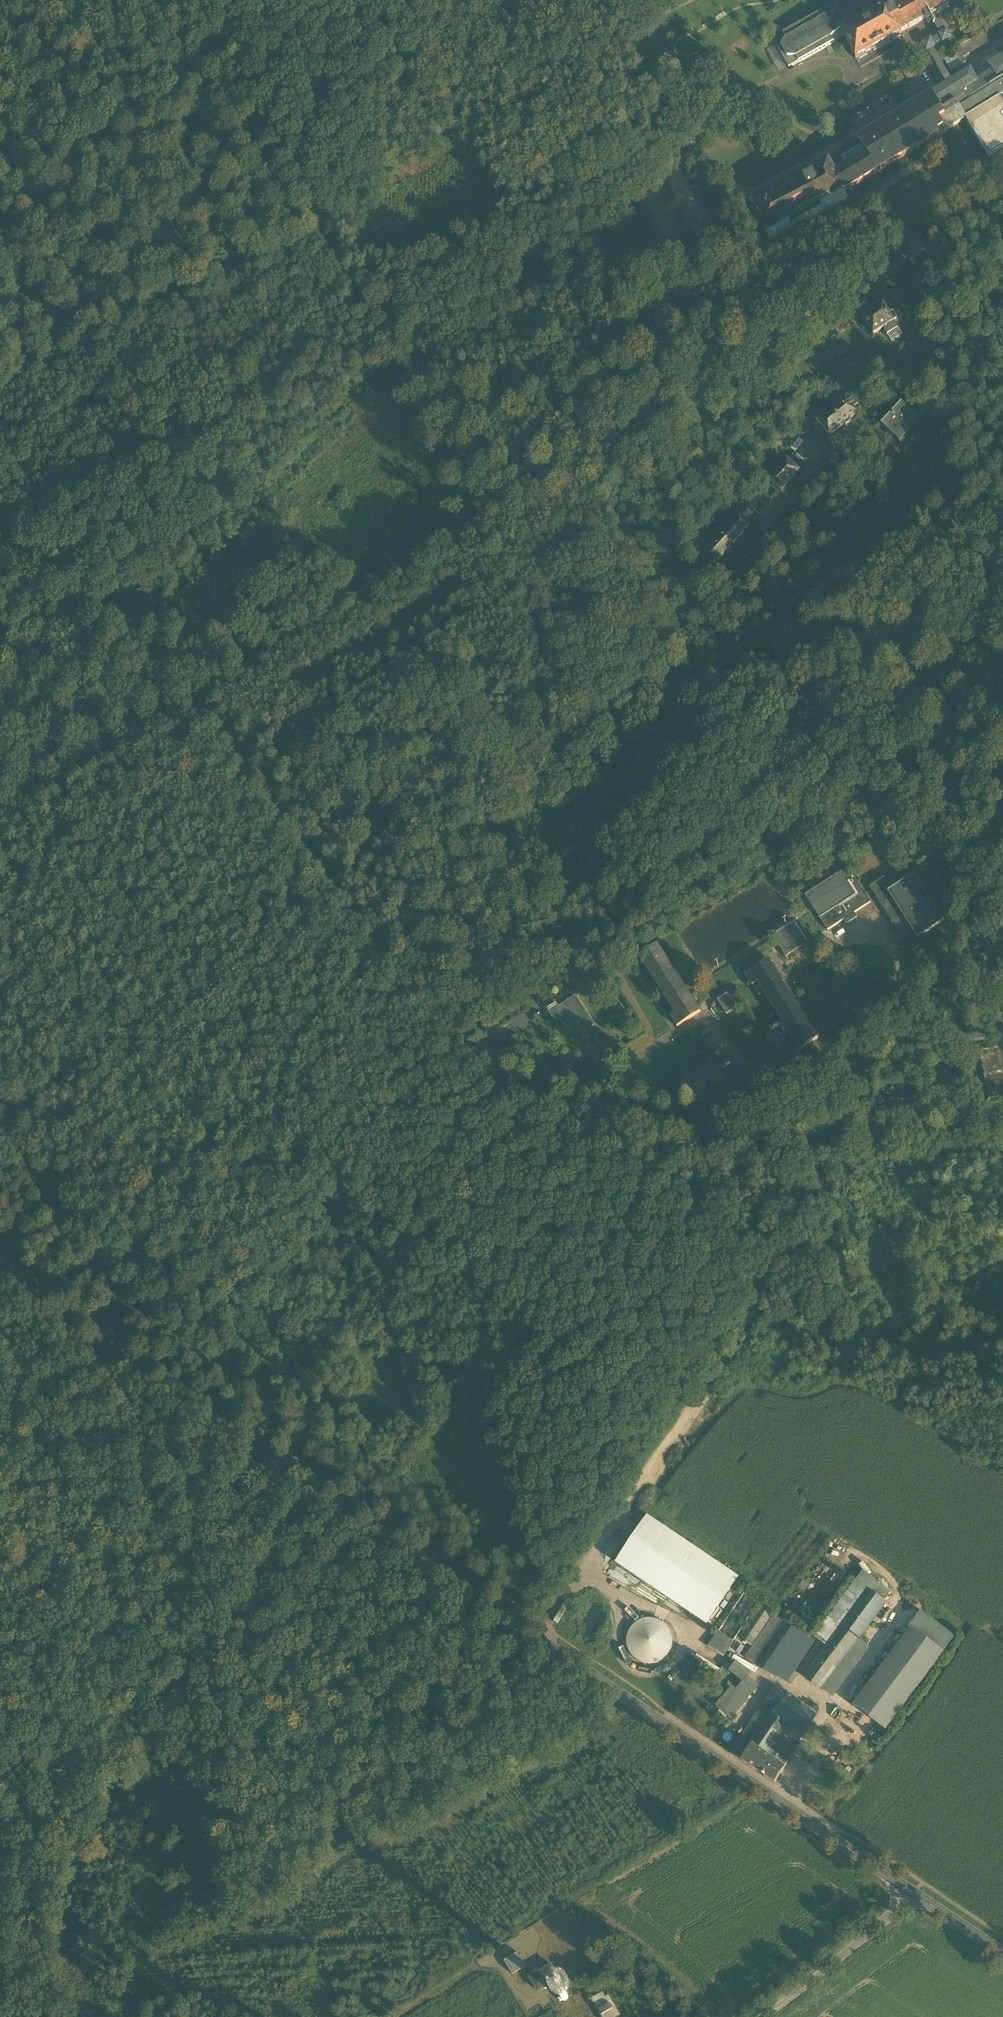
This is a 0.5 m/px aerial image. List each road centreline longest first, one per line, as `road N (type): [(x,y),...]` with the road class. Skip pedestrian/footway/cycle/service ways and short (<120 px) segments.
road 1 (secondary): [(913,1893),(0,1273)]
road 2 (track): [(187,697),(933,248)]
road 3 (track): [(353,924),(458,913),(487,901),(604,761),(657,721),(769,661),(863,573),(929,535),(1002,434)]
road 4 (track): [(588,1116),(592,1129),(735,1229),(765,1269),(751,1327),(703,1388),(548,1633)]
road 5 (residential): [(1002,1119),(659,1149),(518,1083),(471,1047)]
road 6 (track): [(480,519),(329,252),(324,218),(235,64)]
road 7 (unclassified): [(1002,207),(933,248),(947,286),(944,318),(883,400),(743,547)]
road 8 (track): [(471,1047),(353,924),(187,697)]
road 9 (track): [(0,379),(324,218)]
road 10 (track): [(150,1703),(176,1684),(331,1501)]
road 11 (track): [(235,64),(0,168)]
road 12 (track): [(187,697),(69,574),(0,532)]
road 13 (track): [(473,1596),(444,1629),(413,1709),(407,1821)]
road 14 (track): [(0,813),(187,697)]
road 15 (unclassified): [(763,2016),(913,1893)]

